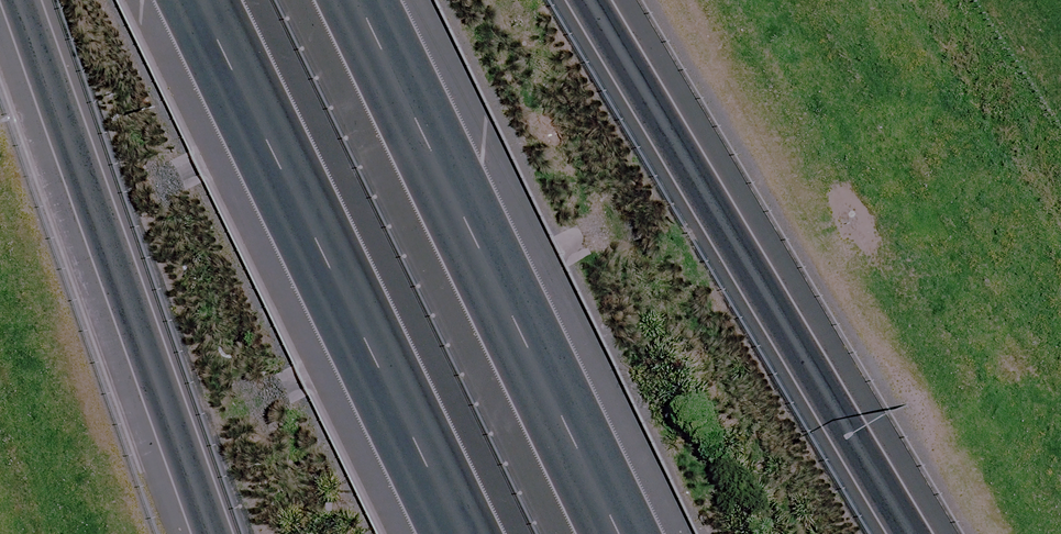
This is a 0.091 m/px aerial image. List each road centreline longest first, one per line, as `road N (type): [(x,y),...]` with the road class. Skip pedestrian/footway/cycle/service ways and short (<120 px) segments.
road 1 (motorway): [(583,0),(904,533)]
road 2 (motorway): [(427,533),(171,0)]
road 3 (motorway): [(345,0),(593,533)]
road 4 (motorway): [(212,533),(15,0)]

